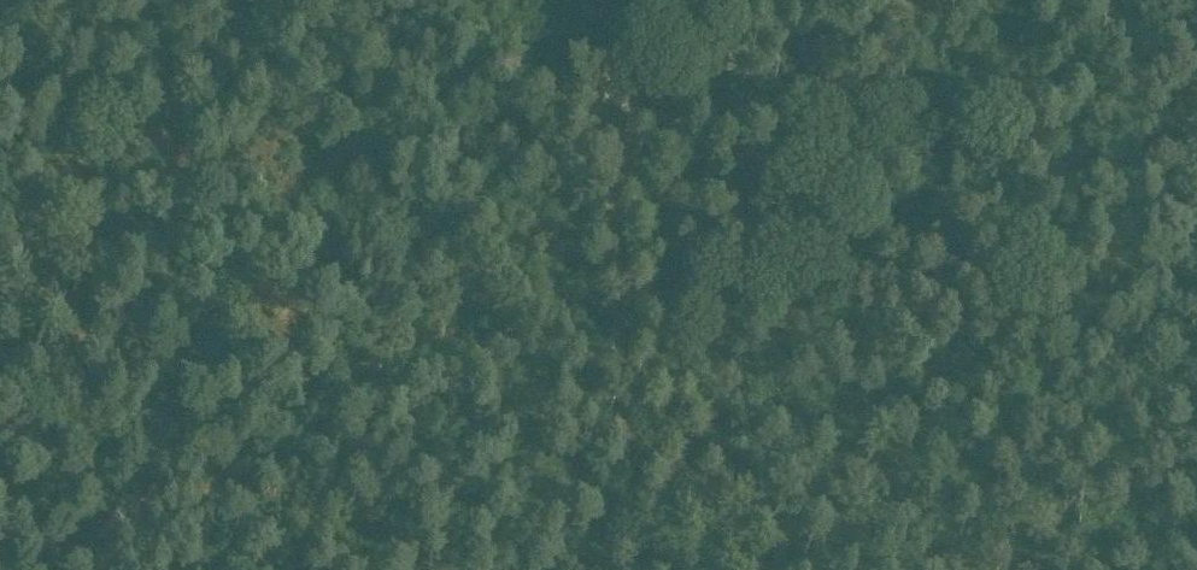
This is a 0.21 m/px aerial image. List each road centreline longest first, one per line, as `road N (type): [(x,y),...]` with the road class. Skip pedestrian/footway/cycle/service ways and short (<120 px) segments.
road 1 (track): [(4,569),(217,450),(343,313),(436,252),(495,193),(545,158),(612,83)]

